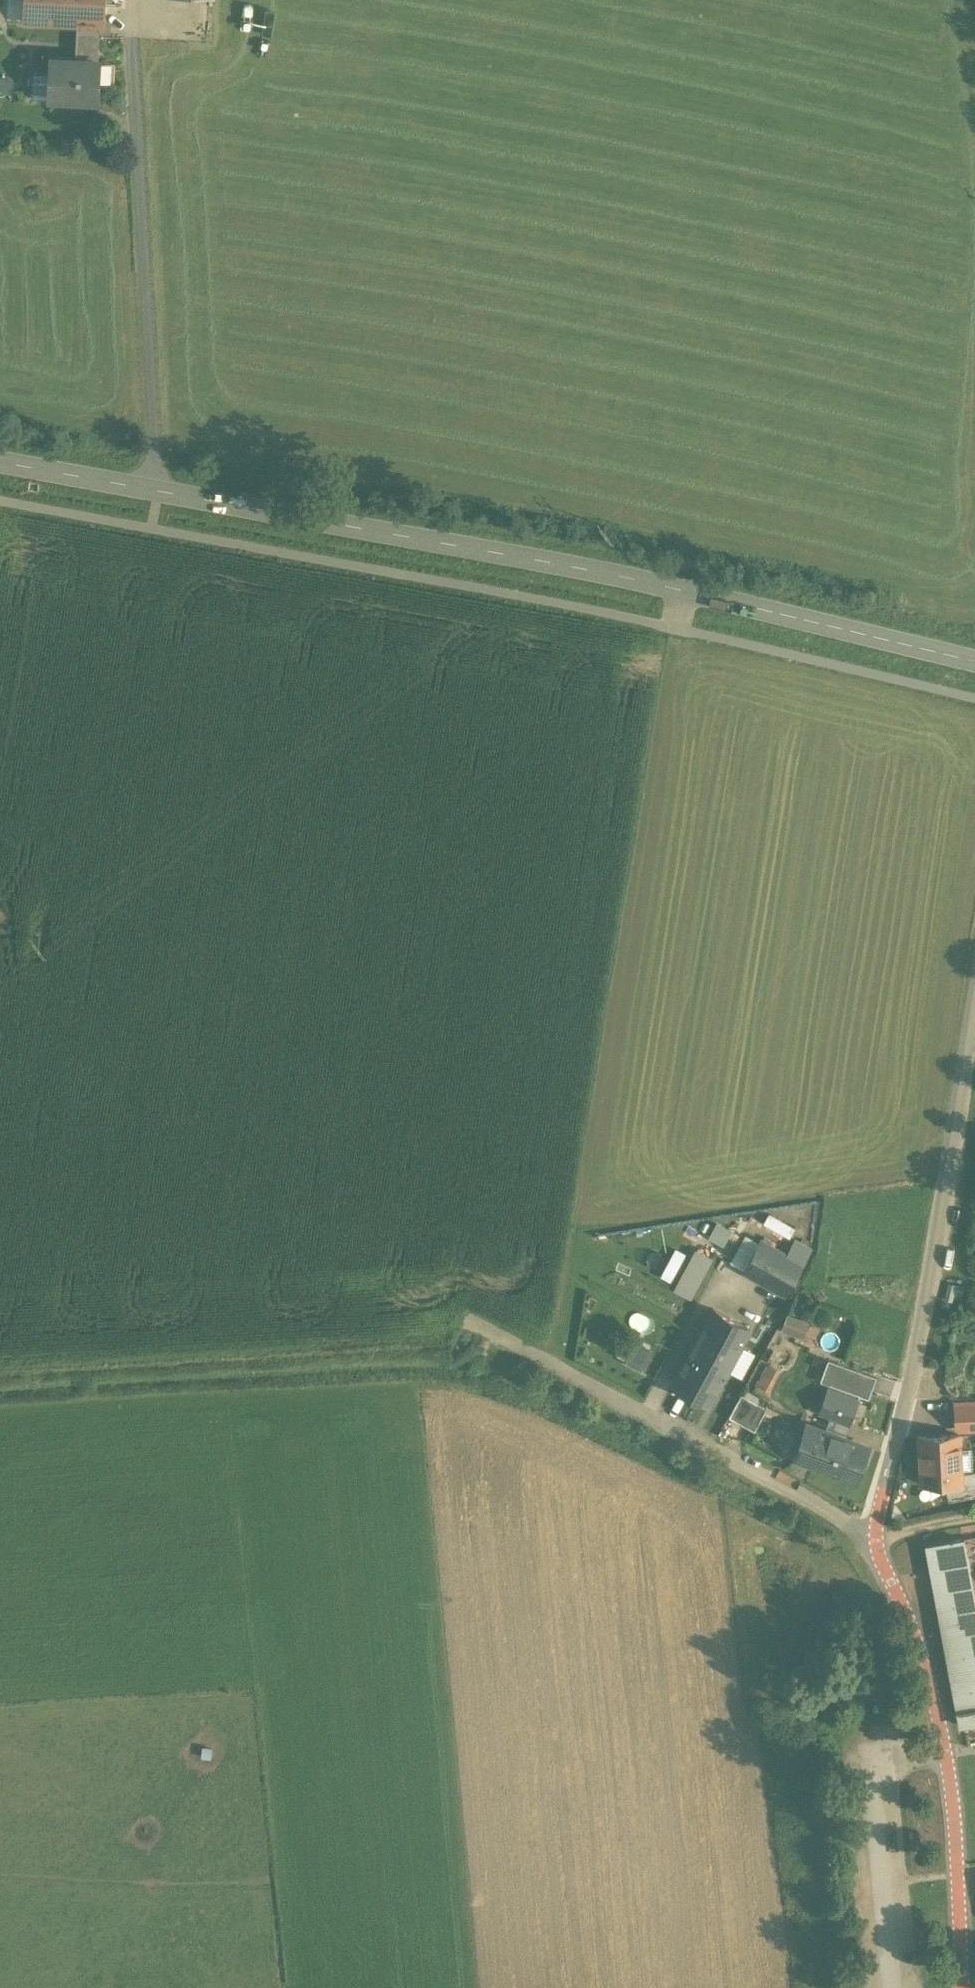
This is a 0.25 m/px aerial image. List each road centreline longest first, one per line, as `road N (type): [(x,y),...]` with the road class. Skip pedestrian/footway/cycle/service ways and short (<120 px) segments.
road 1 (unclassified): [(974,1011),(922,1330),(865,1531),(921,1649),(945,1751),(960,1987)]
road 2 (tertiary): [(0,462),(610,573),(974,660)]

